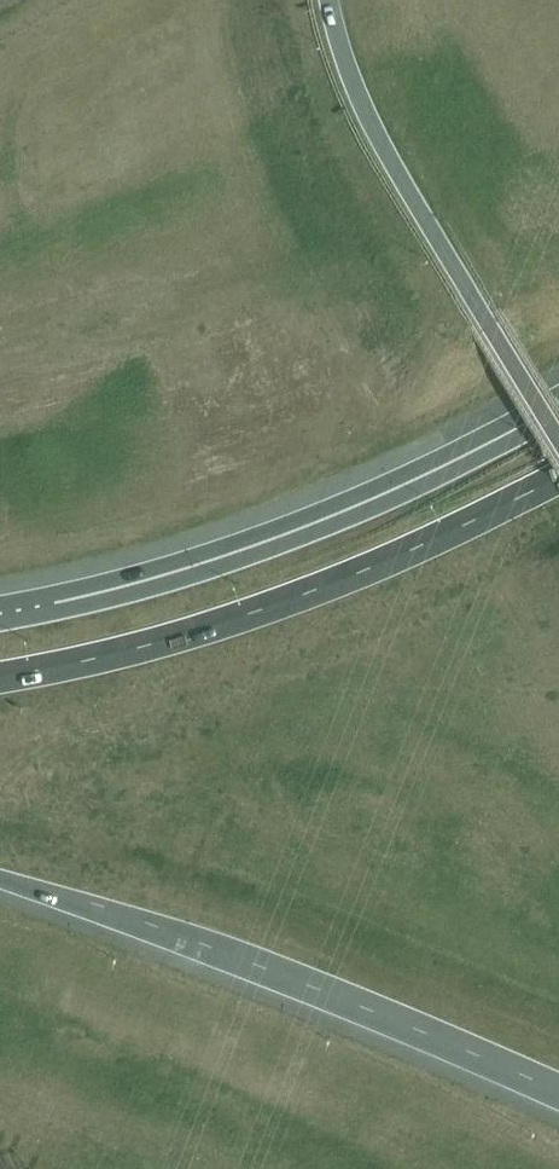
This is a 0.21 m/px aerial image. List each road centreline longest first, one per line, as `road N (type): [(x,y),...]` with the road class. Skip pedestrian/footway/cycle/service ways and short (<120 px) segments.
road 1 (trunk): [(558,412),(440,476),(276,547),(0,622)]
road 2 (motorway): [(0,878),(232,956),(558,1092)]
road 3 (motorway): [(0,677),(102,657),(340,581),(558,478)]
road 4 (motorway): [(558,439),(373,129),(325,0)]

